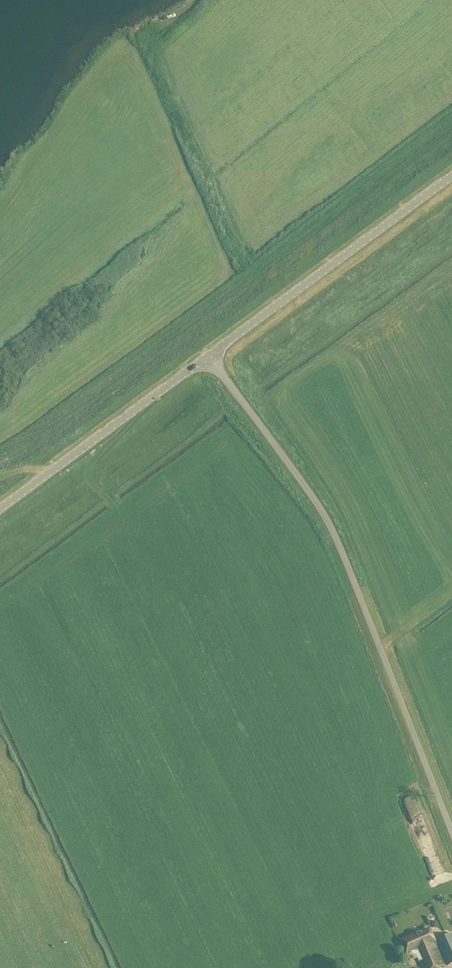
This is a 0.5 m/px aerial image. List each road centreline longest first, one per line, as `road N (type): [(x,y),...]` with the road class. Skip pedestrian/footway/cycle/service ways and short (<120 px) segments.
road 1 (unclassified): [(451,831),(342,547),(208,357)]
road 2 (tertiary): [(208,357),(451,174)]
road 3 (tertiary): [(0,509),(208,357)]

